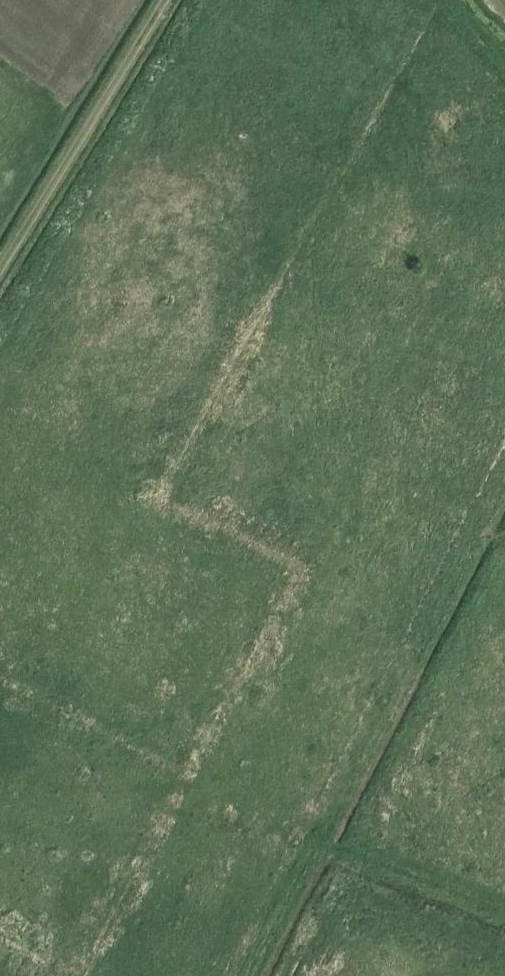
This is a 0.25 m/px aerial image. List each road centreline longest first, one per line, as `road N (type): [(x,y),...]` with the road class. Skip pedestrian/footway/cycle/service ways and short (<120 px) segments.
road 1 (track): [(166,0),(0,272)]

